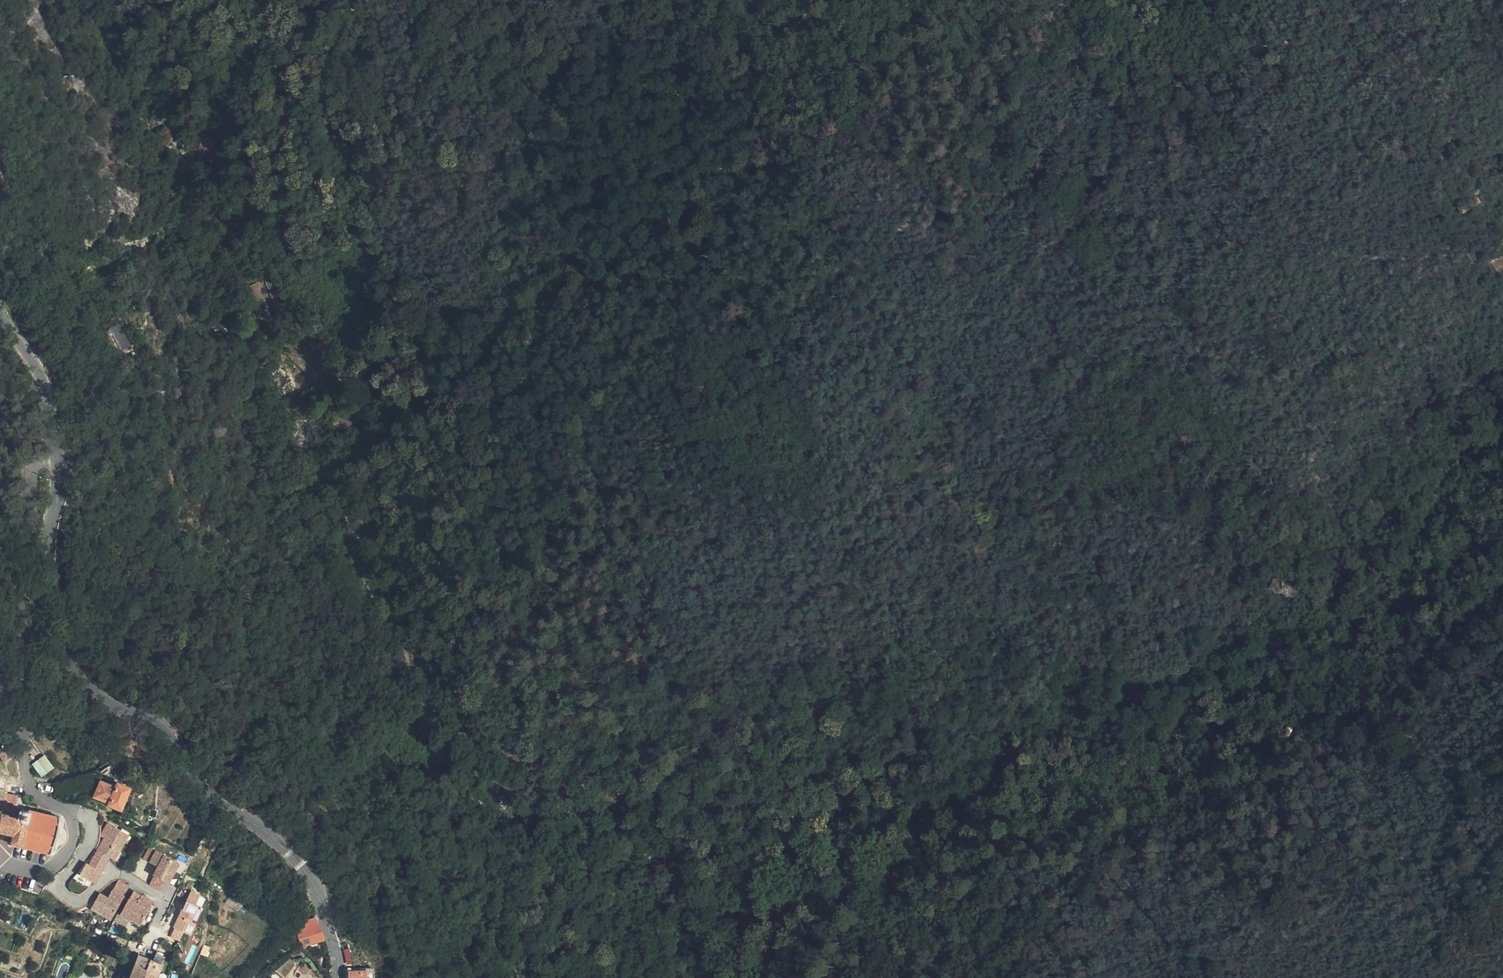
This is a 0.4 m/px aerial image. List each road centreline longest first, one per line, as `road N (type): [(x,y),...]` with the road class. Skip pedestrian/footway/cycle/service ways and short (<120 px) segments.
road 1 (secondary): [(57,457),(68,664),(83,686),(157,722),(294,855),(323,900),(337,977)]
road 2 (residential): [(64,810),(36,797),(22,771),(35,641),(30,480),(38,462),(57,457)]
road 3 (residential): [(64,810),(86,813),(95,829),(62,888),(86,899),(123,873),(167,900),(157,926)]
road 4 (secondary): [(0,309),(37,372),(57,457)]

